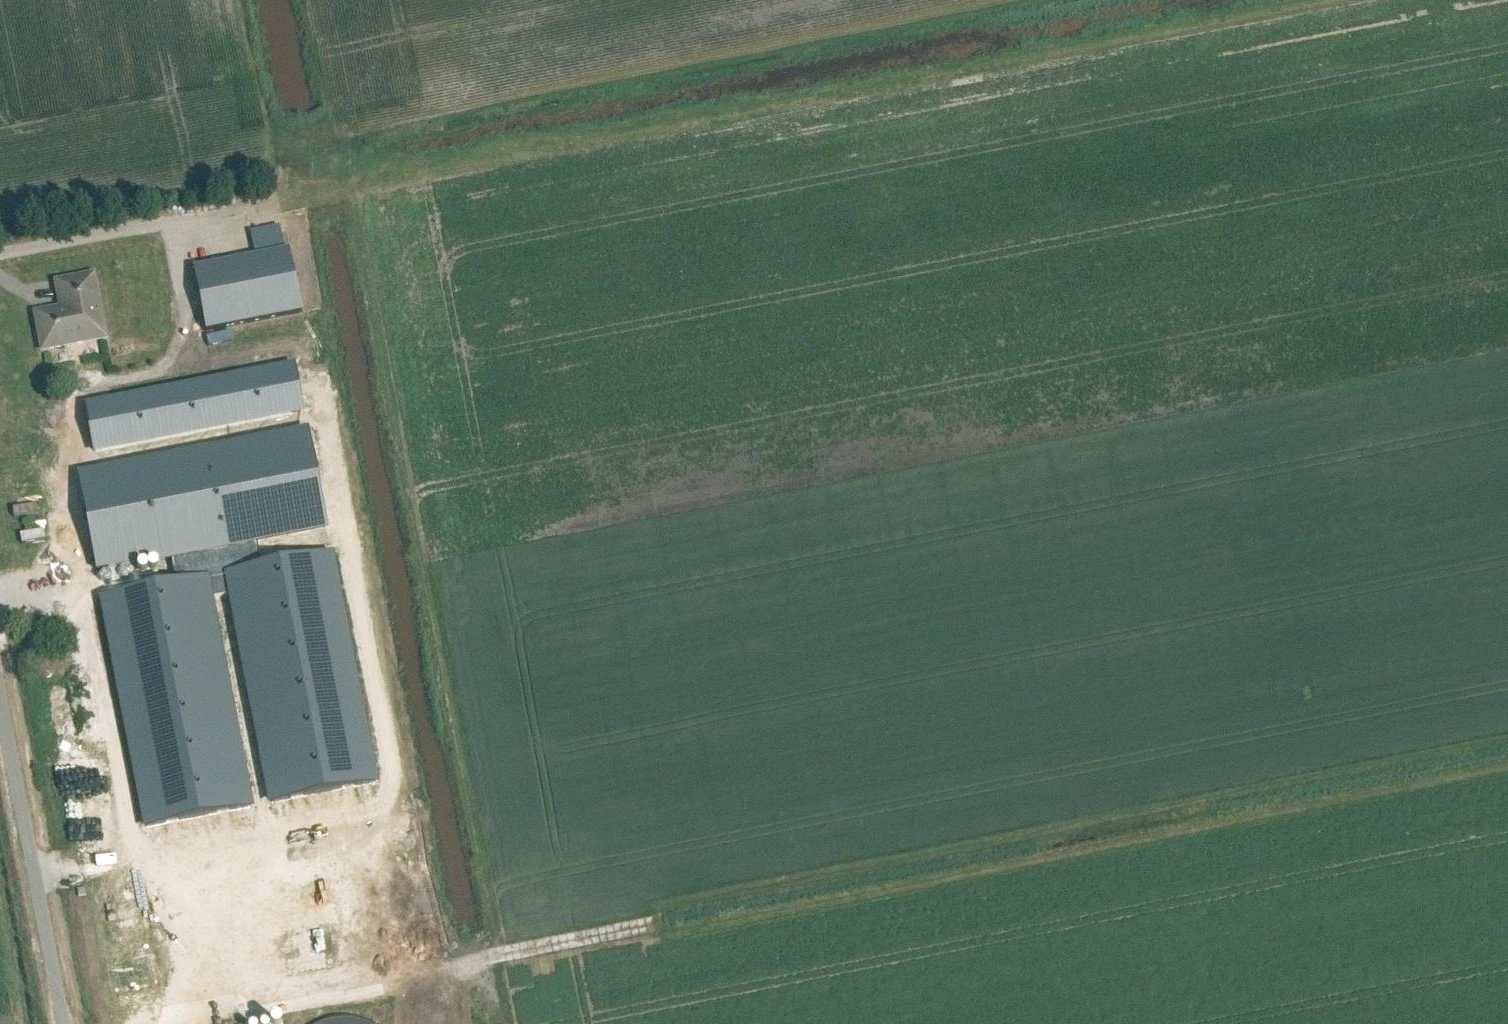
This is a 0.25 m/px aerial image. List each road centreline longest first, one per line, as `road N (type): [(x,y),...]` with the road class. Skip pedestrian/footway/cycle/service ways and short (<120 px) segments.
road 1 (unclassified): [(64,1023),(0,698)]

